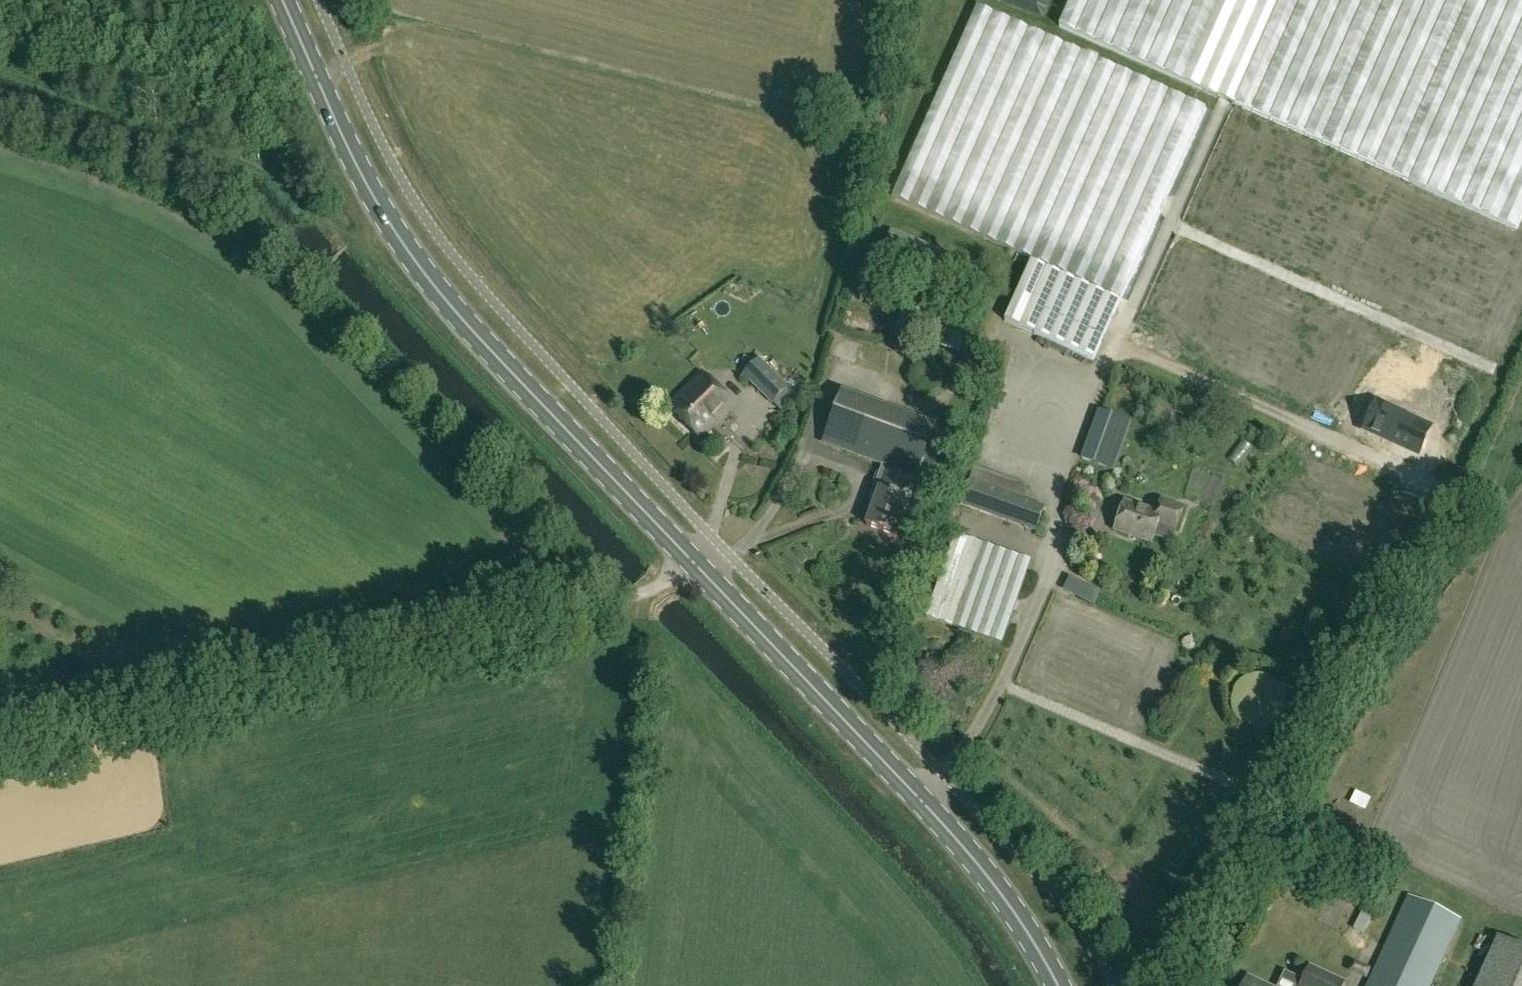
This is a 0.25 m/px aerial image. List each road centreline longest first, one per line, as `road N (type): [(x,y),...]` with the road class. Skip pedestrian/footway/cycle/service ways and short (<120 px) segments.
road 1 (primary): [(1058,985),(992,880),(950,832),(443,298),(356,164),(283,0)]

